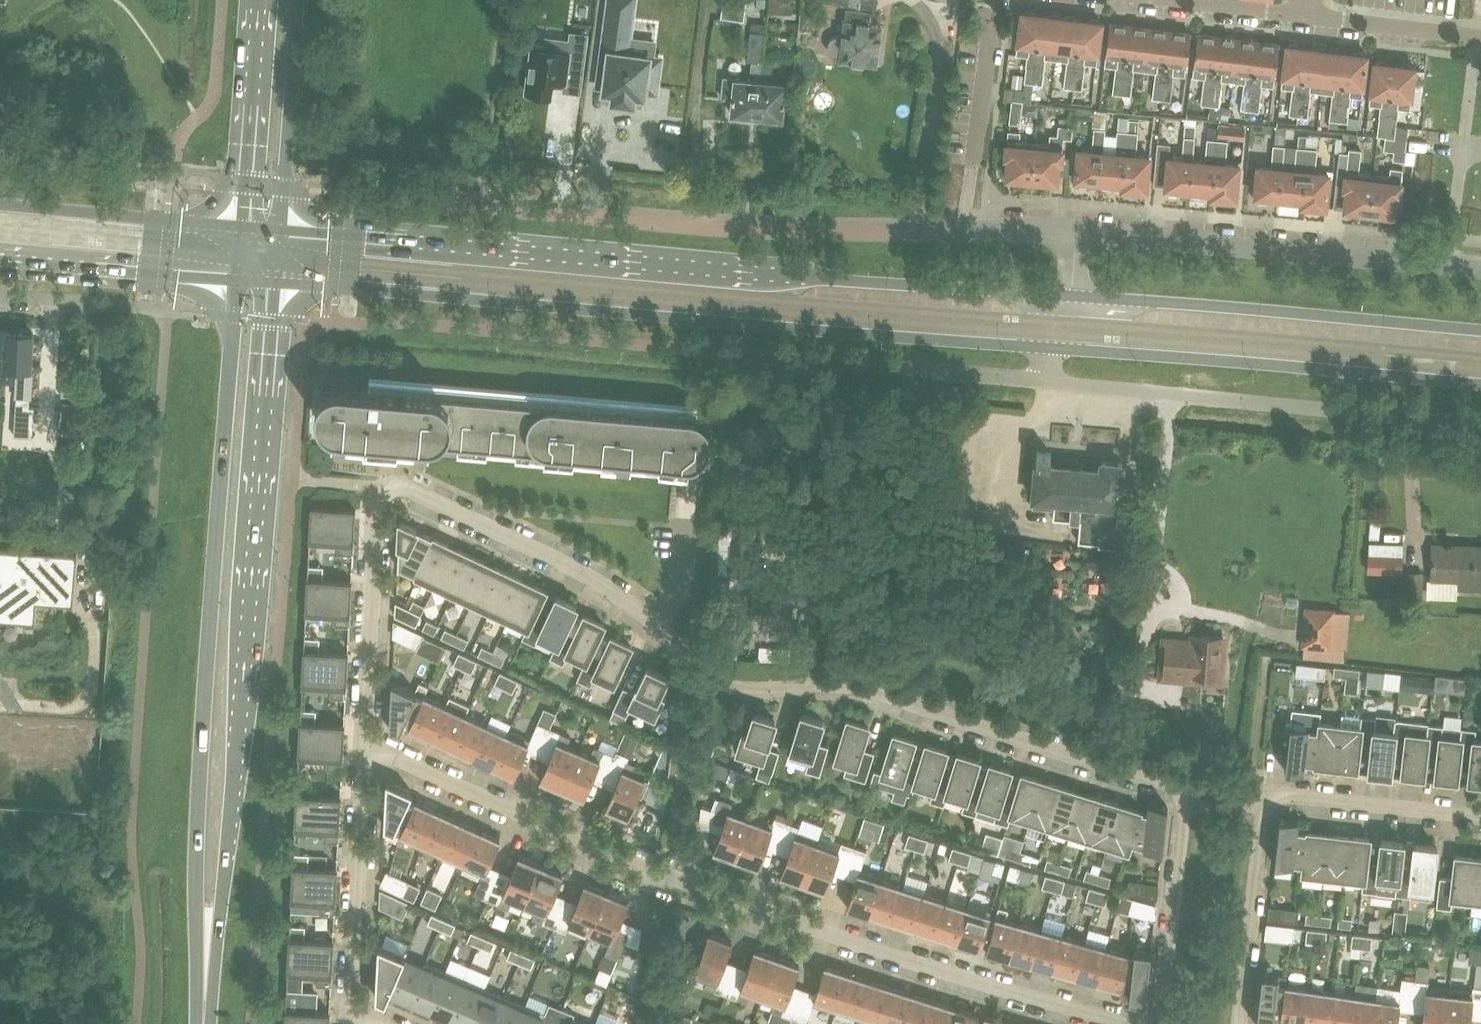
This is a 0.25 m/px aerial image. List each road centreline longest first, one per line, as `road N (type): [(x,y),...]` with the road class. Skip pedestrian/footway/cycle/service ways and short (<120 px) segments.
road 1 (residential): [(1166,1023),(1188,792),(870,690),(722,684),(561,557),(398,485),(382,488),(378,504),(370,753)]
road 2 (secondary): [(277,282),(1480,386)]
road 3 (secondary): [(1073,295),(280,230)]
road 4 (residential): [(1109,1023),(824,936),(370,753)]
road 5 (unclassified): [(724,353),(1480,426)]
road 6 (primary): [(236,279),(195,878),(199,1023)]
road 7 (primary): [(208,1023),(277,282)]
road 8 (unclassified): [(1076,232),(969,225),(770,228),(476,203)]
road 9 (secondary): [(1480,330),(1073,295)]
road 10 (unclassified): [(1480,270),(1076,232)]
road 11 (residential): [(370,753),(352,1011)]
road 12 (primary): [(242,226),(0,204)]
road 13 (primary): [(0,261),(236,279)]
road 14 (secondary): [(280,230),(295,0)]
road 15 (secondary): [(256,0),(242,226)]
road 16 (residential): [(1240,1023),(1271,802)]
road 17 (residential): [(1480,819),(1271,802)]
road 18 (residential): [(972,191),(993,0)]
road 19 (residential): [(1304,22),(1116,0)]
road 20 (residential): [(1480,42),(1304,22)]
road 21 (unclassified): [(163,175),(0,160)]

